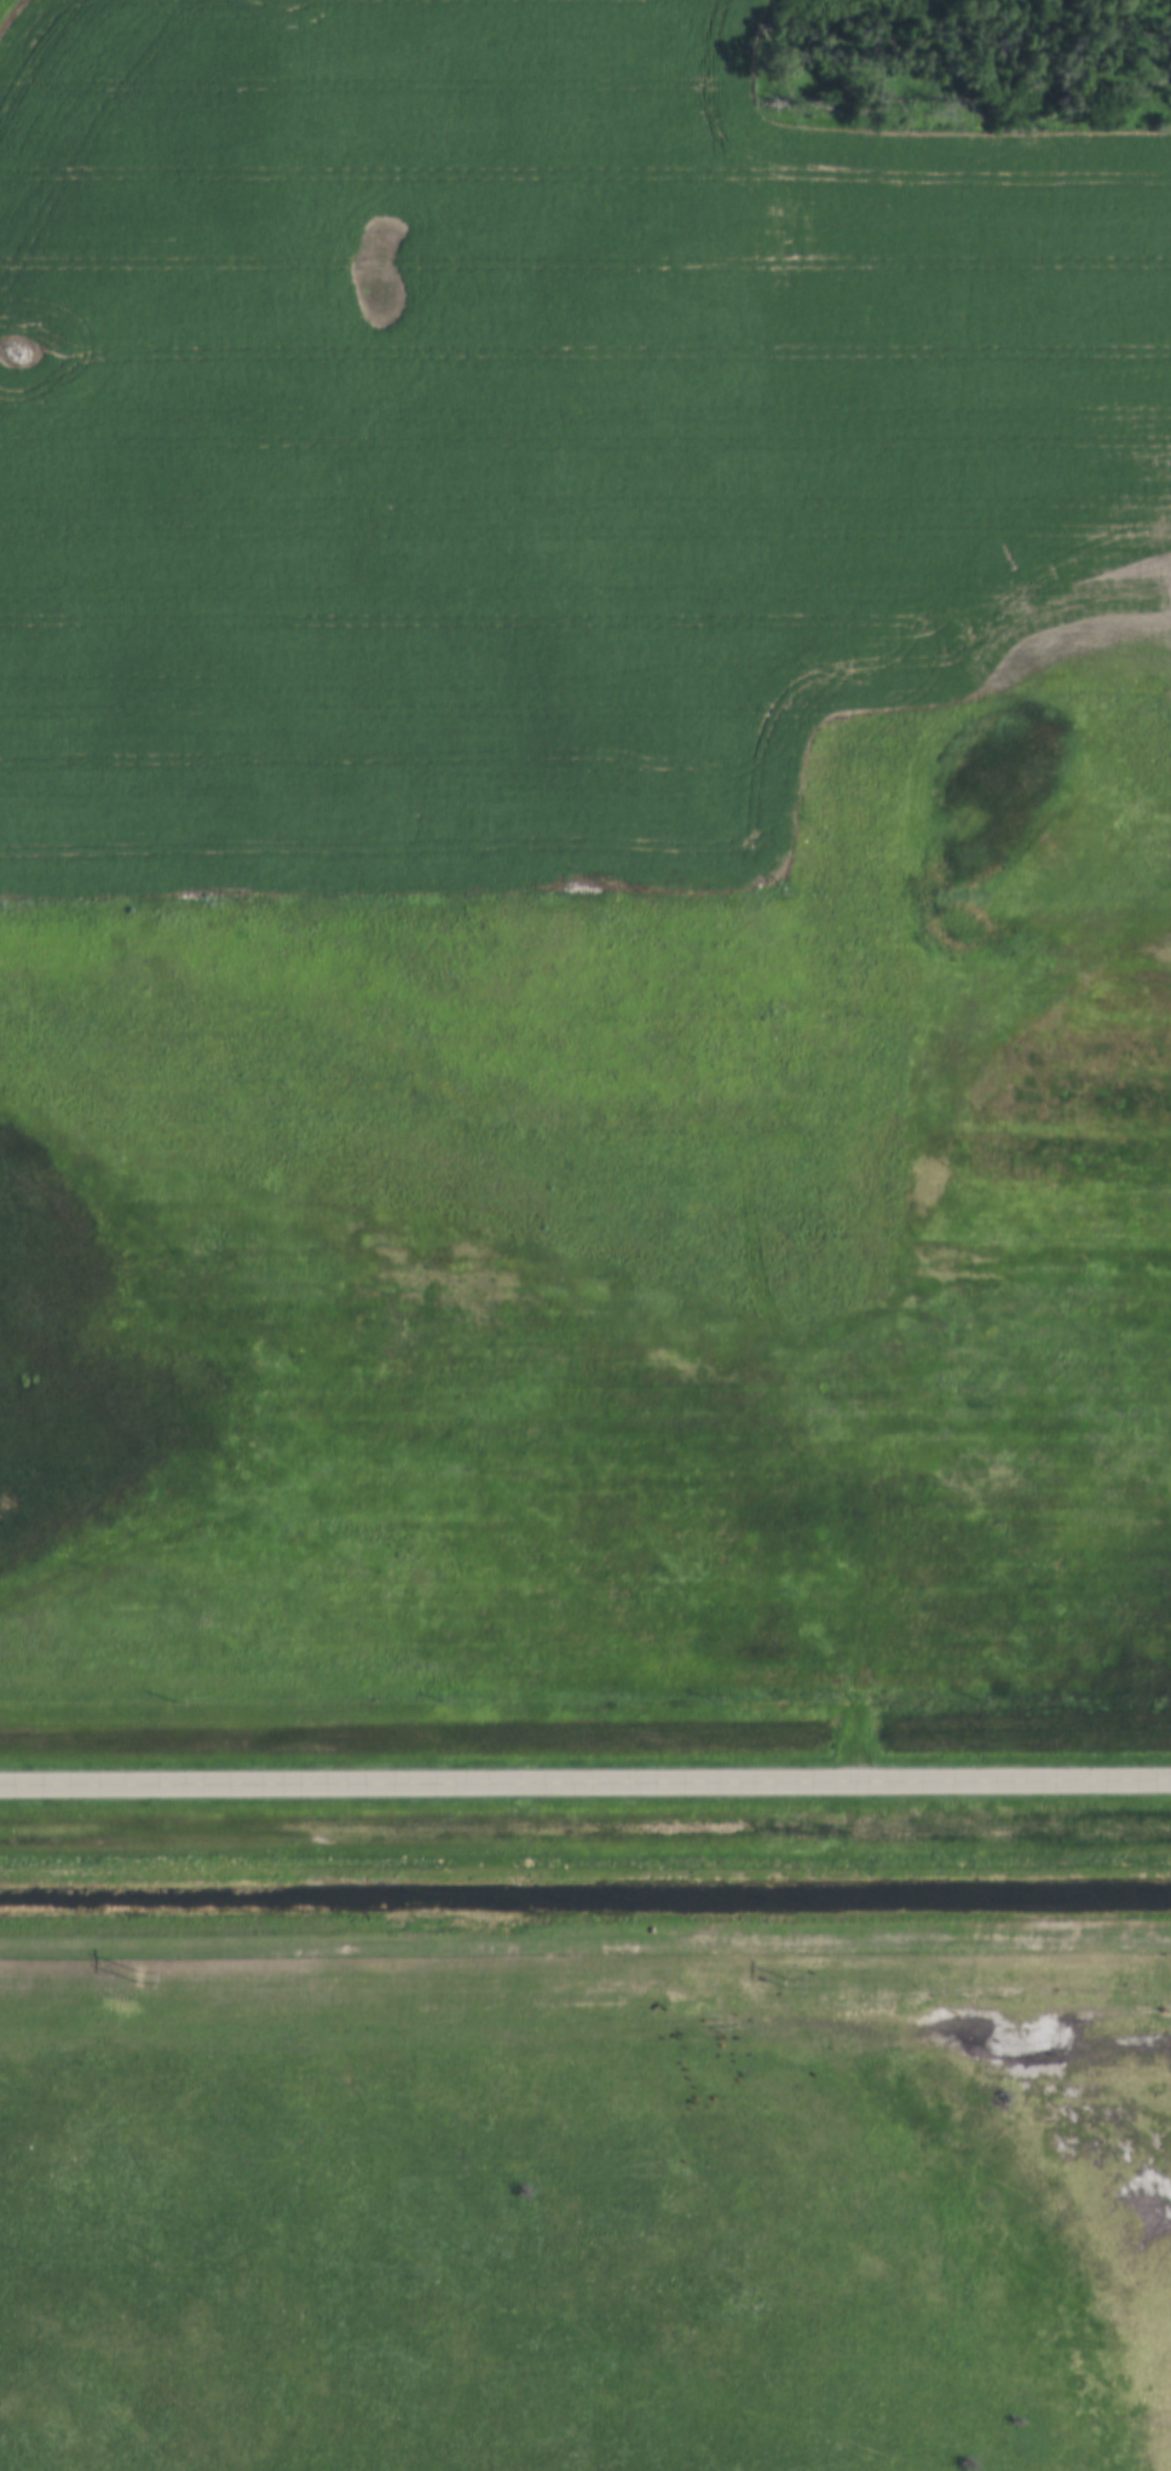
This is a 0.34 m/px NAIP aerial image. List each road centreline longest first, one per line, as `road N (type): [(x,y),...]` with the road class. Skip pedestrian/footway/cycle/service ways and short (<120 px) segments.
road 1 (secondary): [(0,1786),(1170,1781)]

